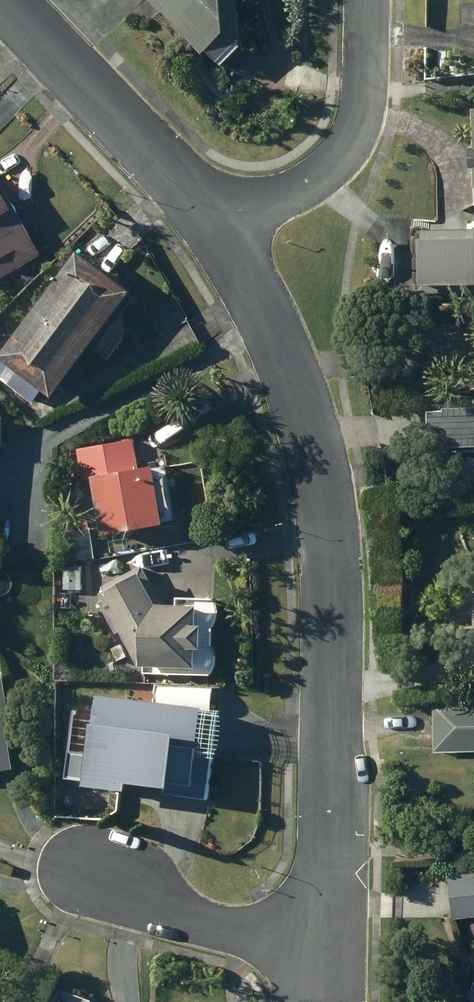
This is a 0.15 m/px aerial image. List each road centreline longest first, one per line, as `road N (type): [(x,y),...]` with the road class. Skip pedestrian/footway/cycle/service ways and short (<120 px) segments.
road 1 (residential): [(220,234),(292,380),(321,471),(332,565),(324,941)]
road 2 (residential): [(6,0),(220,234)]
road 3 (residential): [(220,234),(338,162),(369,78),(373,0)]
road 4 (residential): [(324,941),(197,923),(96,873)]

